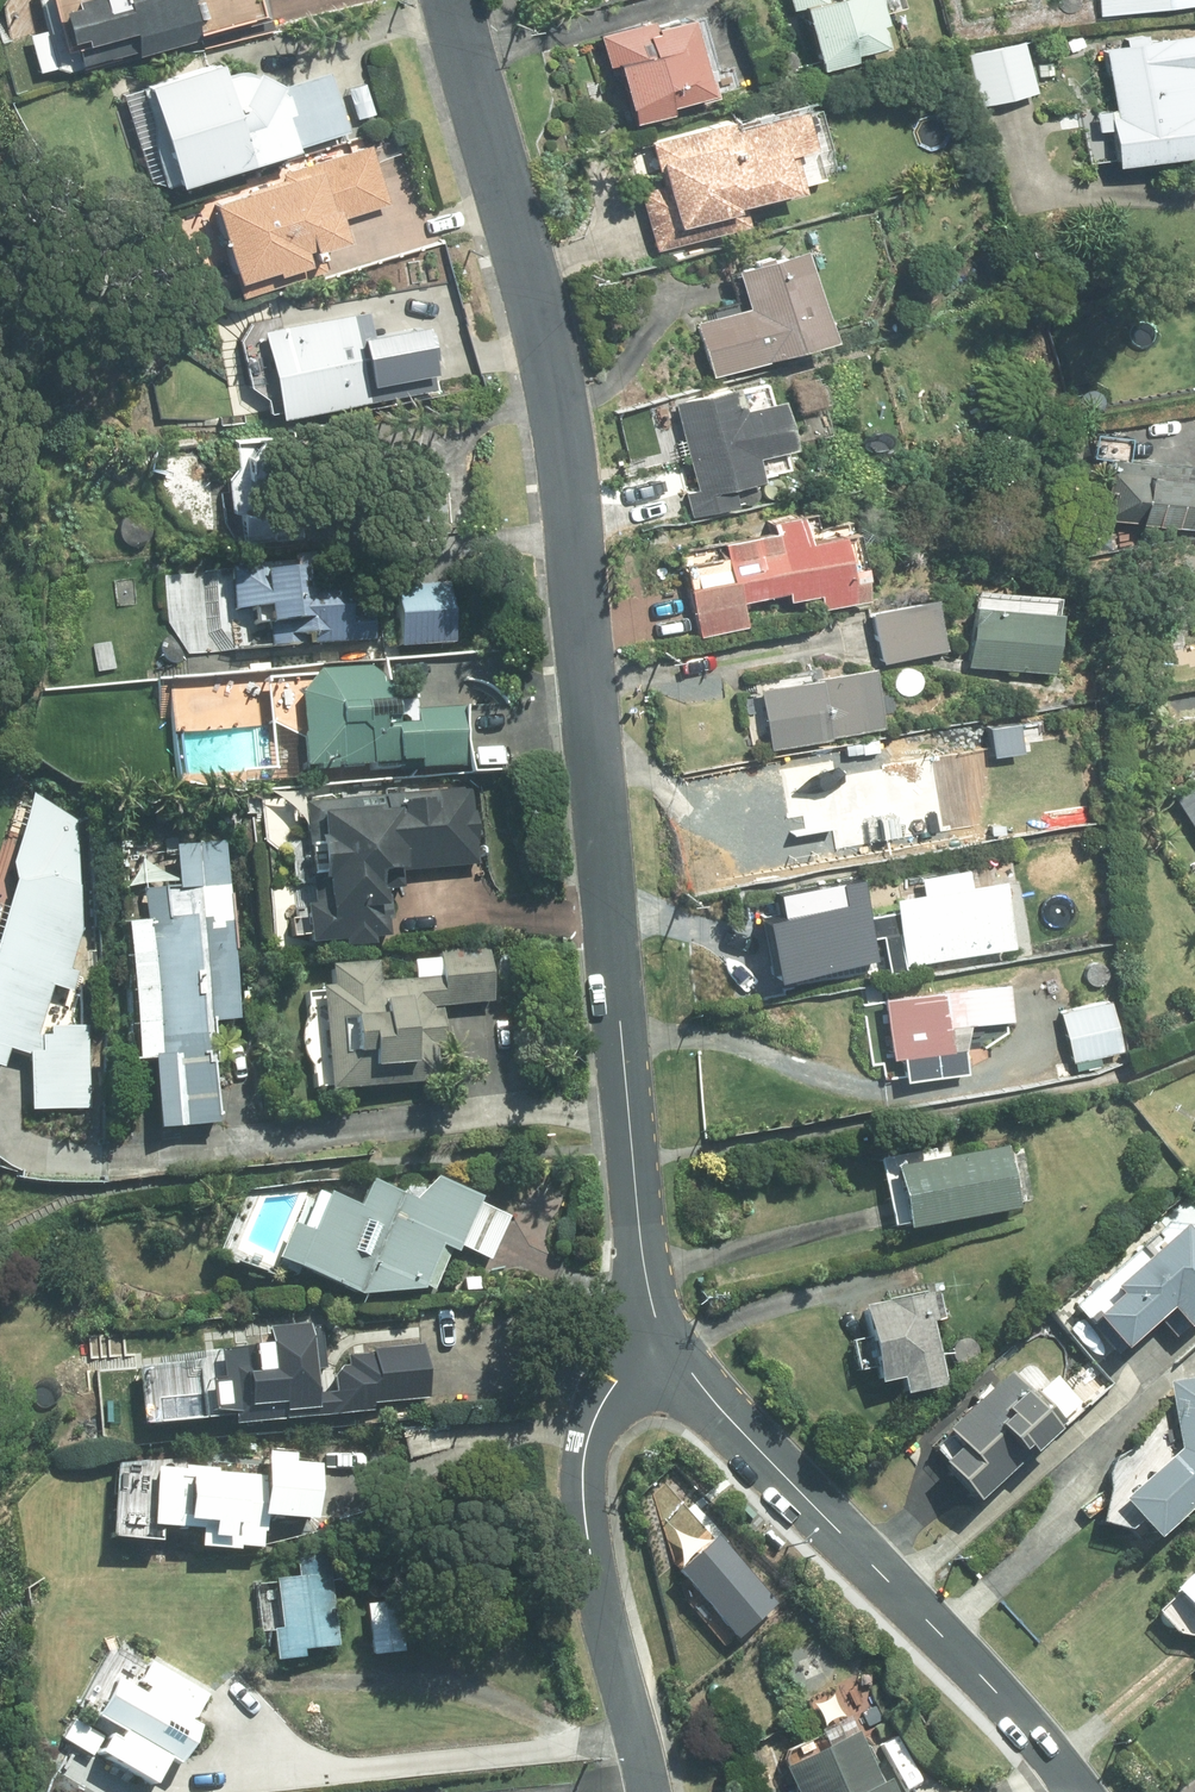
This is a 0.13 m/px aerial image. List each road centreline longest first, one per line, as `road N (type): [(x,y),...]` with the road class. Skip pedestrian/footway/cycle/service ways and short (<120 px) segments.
road 1 (residential): [(654,1332),(564,445),(535,305),(449,0)]
road 2 (residential): [(654,1332),(1077,1791)]
road 3 (residential): [(647,1791),(595,1581),(582,1462),(606,1401),(654,1332)]

